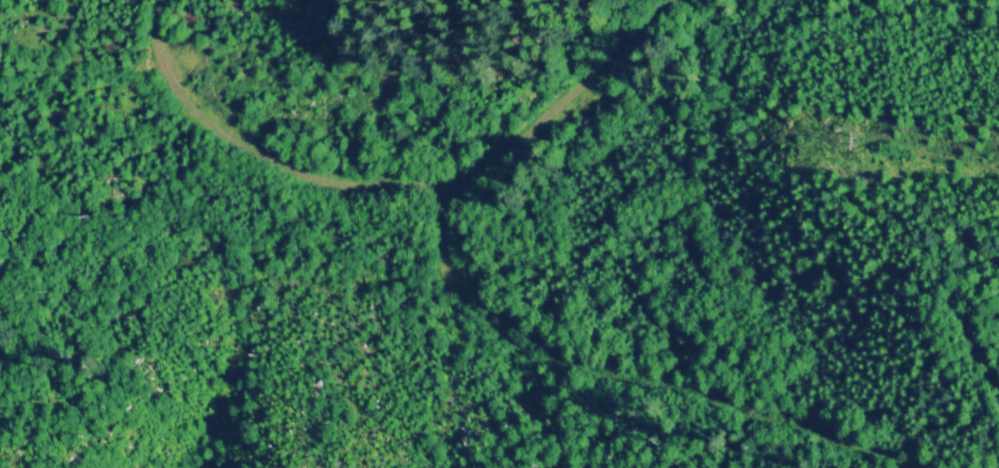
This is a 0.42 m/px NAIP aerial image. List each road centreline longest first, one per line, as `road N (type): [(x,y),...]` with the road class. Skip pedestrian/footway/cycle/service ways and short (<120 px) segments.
road 1 (track): [(166,0),(154,24),(159,55),(189,105),(248,147),(331,183),(391,192),(448,184),(528,134),(670,0)]
road 2 (track): [(448,184),(449,260),(467,302),(523,345),(565,366),(699,397),(914,467)]

